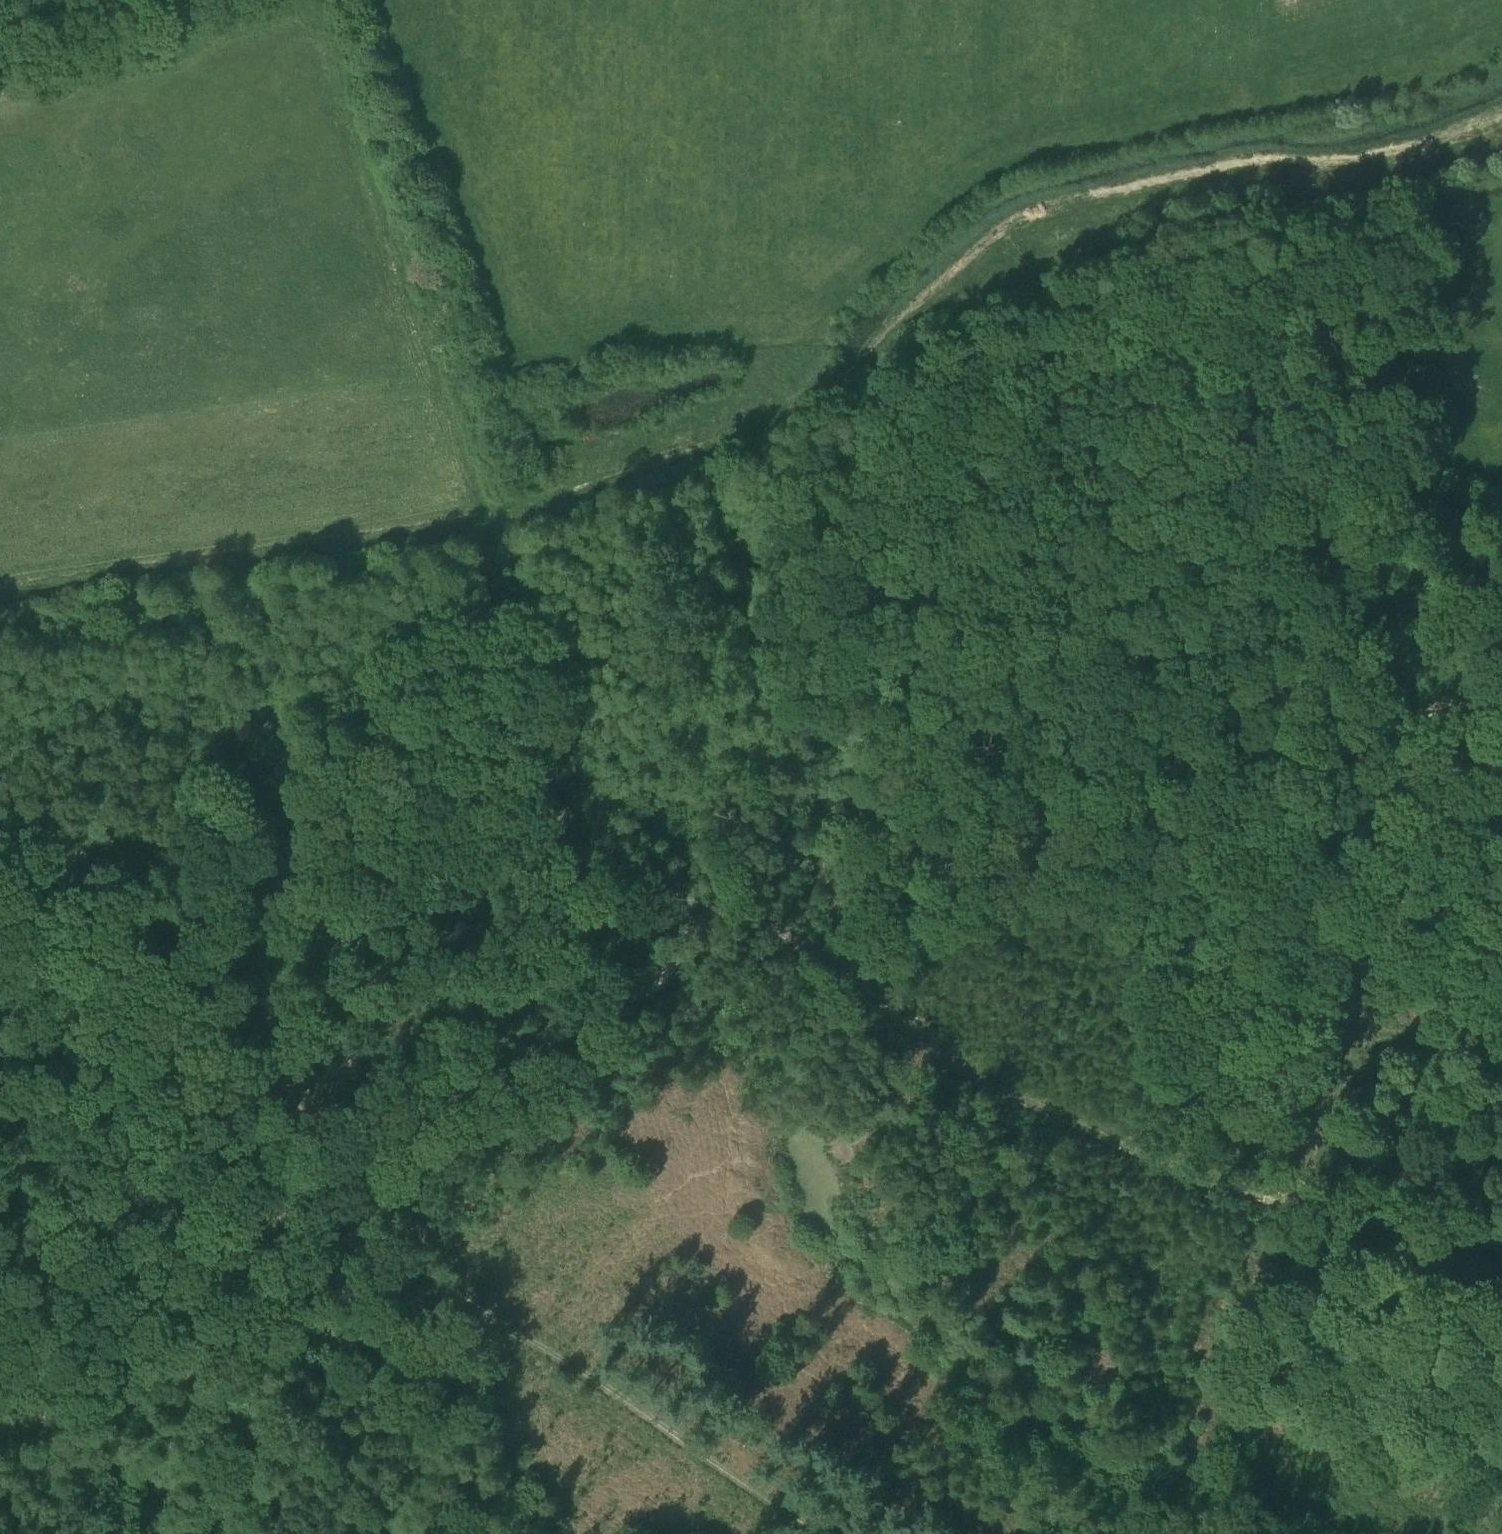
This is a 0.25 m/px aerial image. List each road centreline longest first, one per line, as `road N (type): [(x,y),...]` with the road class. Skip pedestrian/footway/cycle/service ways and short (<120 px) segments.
road 1 (unclassified): [(0,51),(199,0)]

